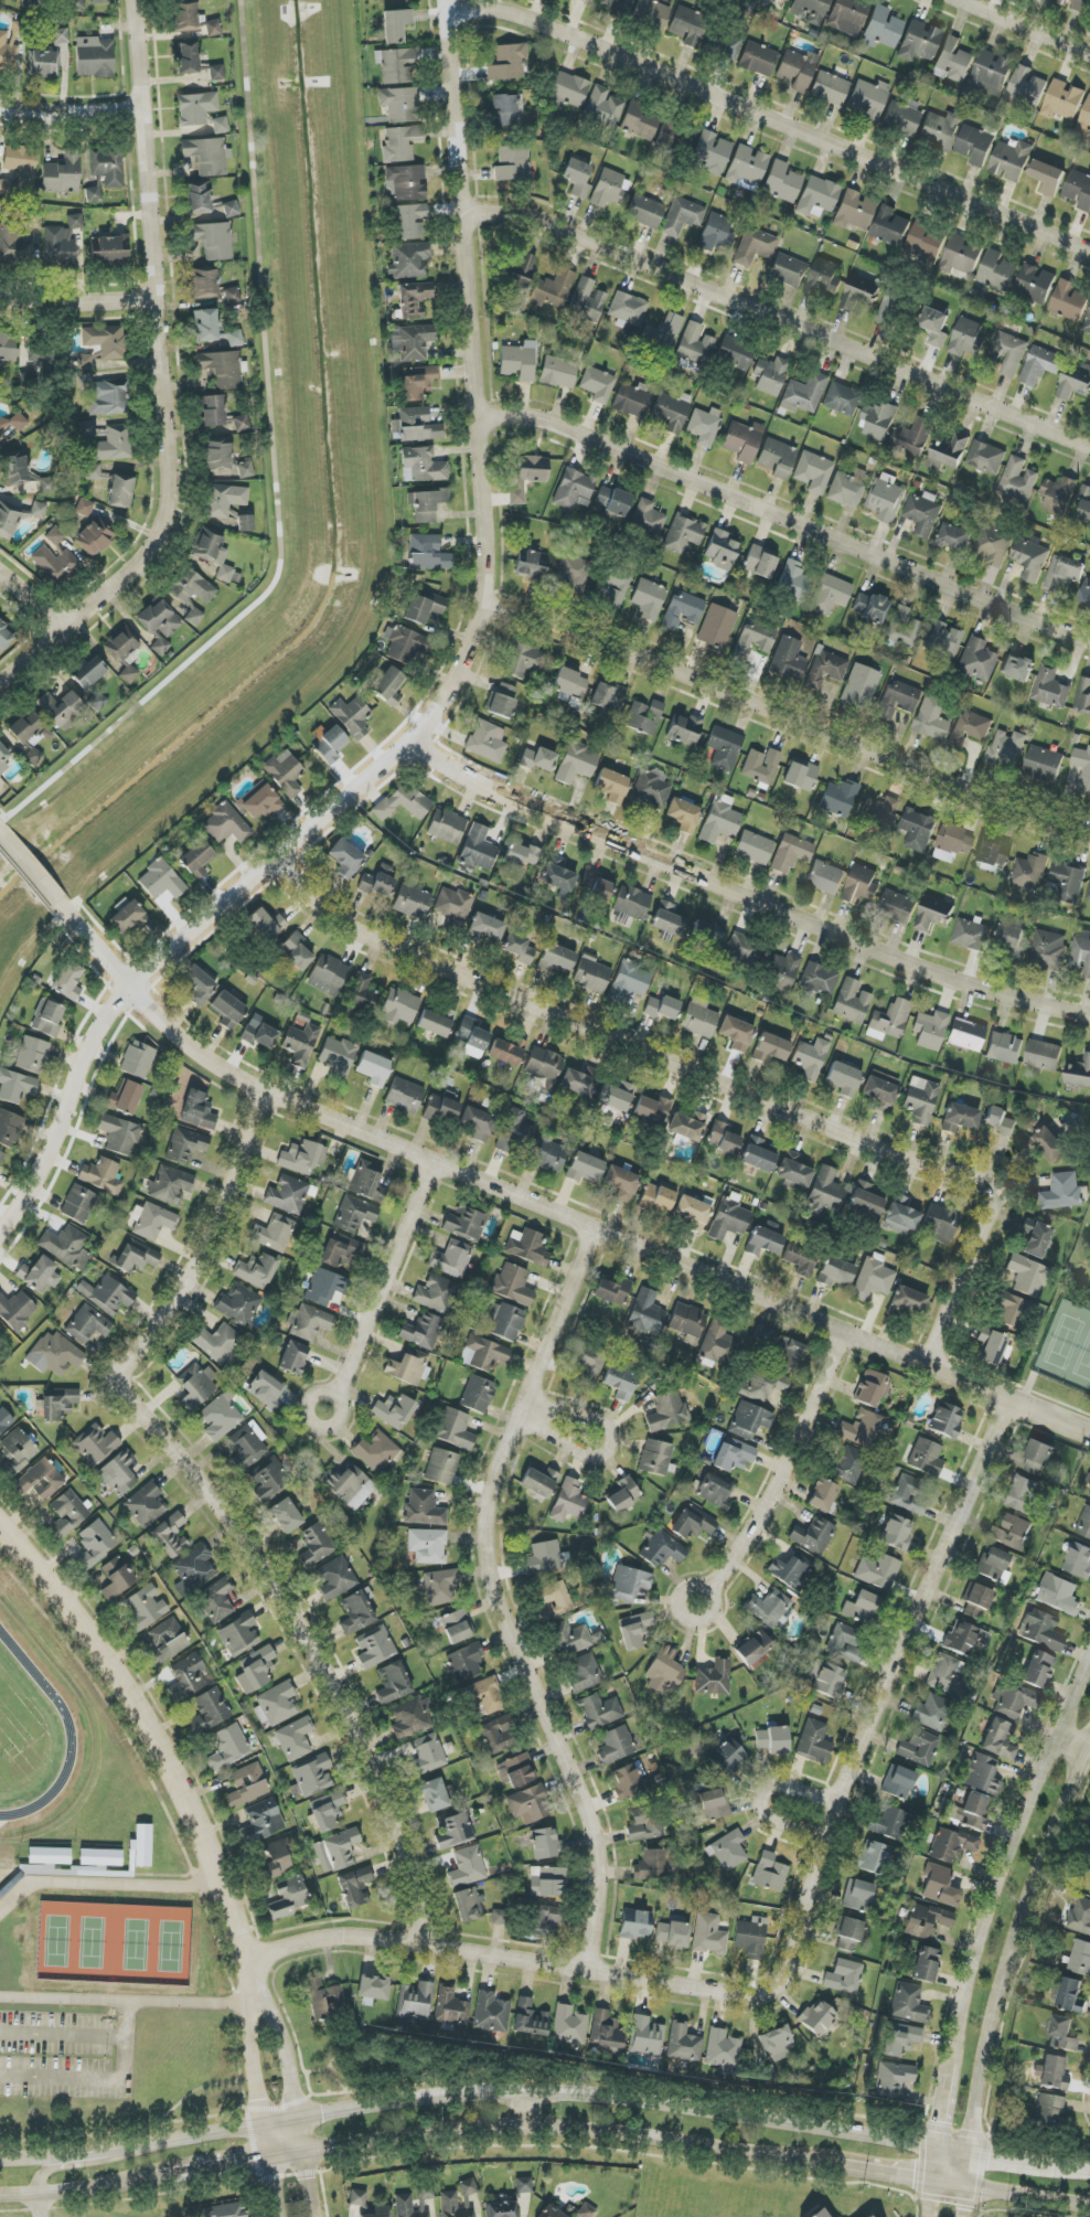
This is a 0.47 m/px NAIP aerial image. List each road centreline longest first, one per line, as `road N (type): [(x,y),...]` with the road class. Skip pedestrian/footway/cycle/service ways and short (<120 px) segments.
road 1 (residential): [(0,1224),(45,1159),(88,1046),(129,985),(412,739),(469,663),(482,631),(480,418),(458,0)]
road 2 (residential): [(1089,1433),(266,1094),(181,1035),(66,912)]
road 3 (residential): [(256,1964),(336,1940),(437,1932),(742,1984),(780,1979),(834,1801),(1012,1400)]
road 4 (residential): [(929,1365),(993,1200),(987,1179),(864,1141),(378,939),(331,912),(279,856)]
road 5 (residential): [(437,1932),(371,1738),(307,1609),(194,1448),(131,1377),(229,1212),(266,1094)]
road 6 (secondary): [(937,2147),(567,2092),(462,2093),(113,2151)]
road 7 (secondary): [(40,2196),(496,2131),(643,2138),(818,2165)]
road 8 (residential): [(596,1958),(607,1851),(599,1804),(489,1557),(492,1499),(595,1227)]
road 9 (residential): [(0,682),(136,561),(168,505),(129,0)]
road 10 (residential): [(412,739),(483,788),(911,963),(1089,1016)]
road 11 (residential): [(458,1),(510,0),(1089,246)]
road 12 (residential): [(464,213),(527,216),(1089,448)]
road 13 (residential): [(480,418),(559,425),(1089,642)]
road 14 (residential): [(487,608),(567,625),(986,799),(1089,830)]
road 15 (residential): [(257,1972),(232,1888),(139,1706),(0,1528)]
road 16 (secondary): [(1089,1668),(994,1904),(950,2066)]
road 17 (secondary): [(974,2154),(994,2026),(1022,1929),(1089,1756)]
road 18 (residential): [(845,1331),(781,1486),(710,1589)]
road 19 (residential): [(436,1163),(336,1393)]
road 20 (residential): [(311,2216),(280,2035),(257,1972)]
road 21 (residential): [(257,1972),(248,2021),(281,2216)]
road 22 (residential): [(528,1400),(607,1425),(608,1450),(588,1454),(521,1417)]
road 23 (residential): [(834,1801),(778,1784),(762,1797),(769,1816),(823,1834)]
road 24 (residential): [(0,300),(86,306),(154,299)]
road 25 (residential): [(136,117),(0,114)]
road 26 (residential): [(969,0),(1089,50)]
road 27 (secondary): [(968,2191),(1089,2208)]
road 28 (residential): [(330,1429),(341,1422),(344,1403),(336,1393),(318,1392),(307,1411),(317,1427),(330,1429)]

